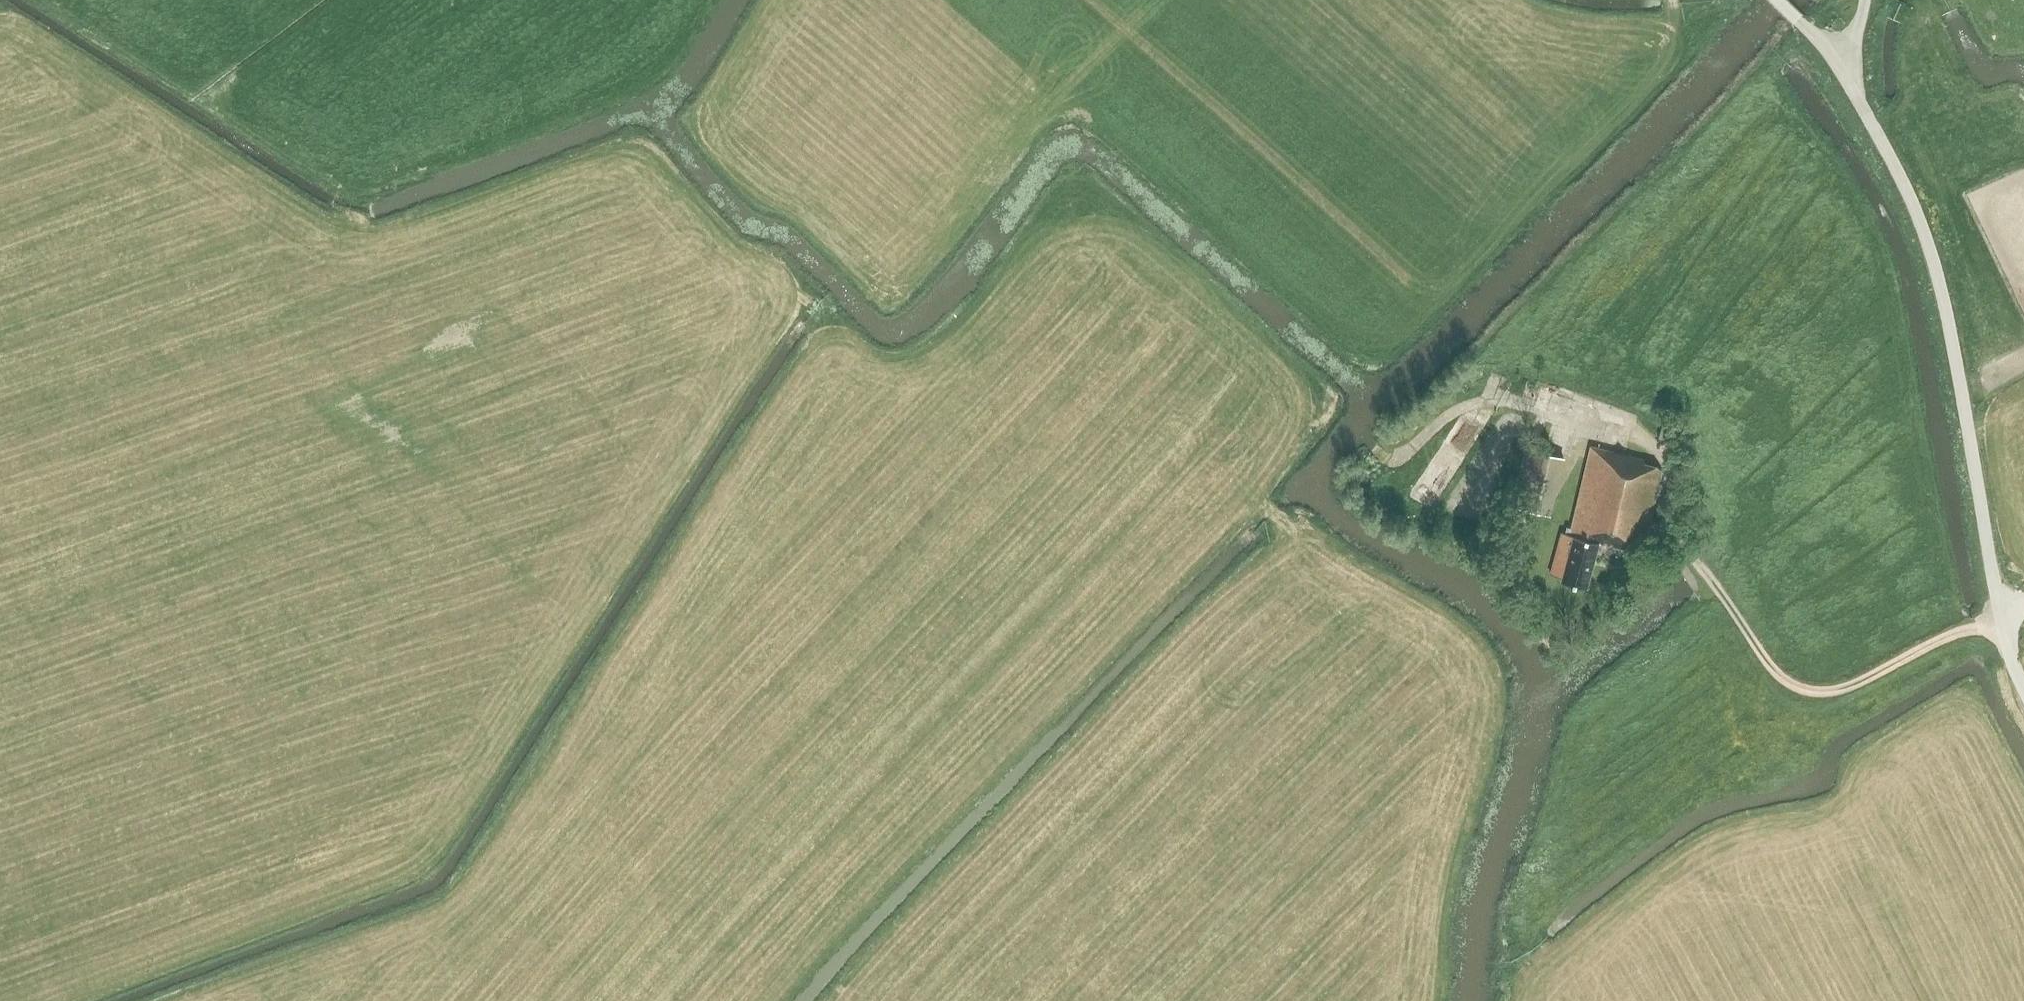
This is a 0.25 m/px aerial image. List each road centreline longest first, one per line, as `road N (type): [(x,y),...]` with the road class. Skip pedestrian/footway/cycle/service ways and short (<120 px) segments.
road 1 (unclassified): [(2023,689),(1999,616),(1936,269),(1844,65)]

